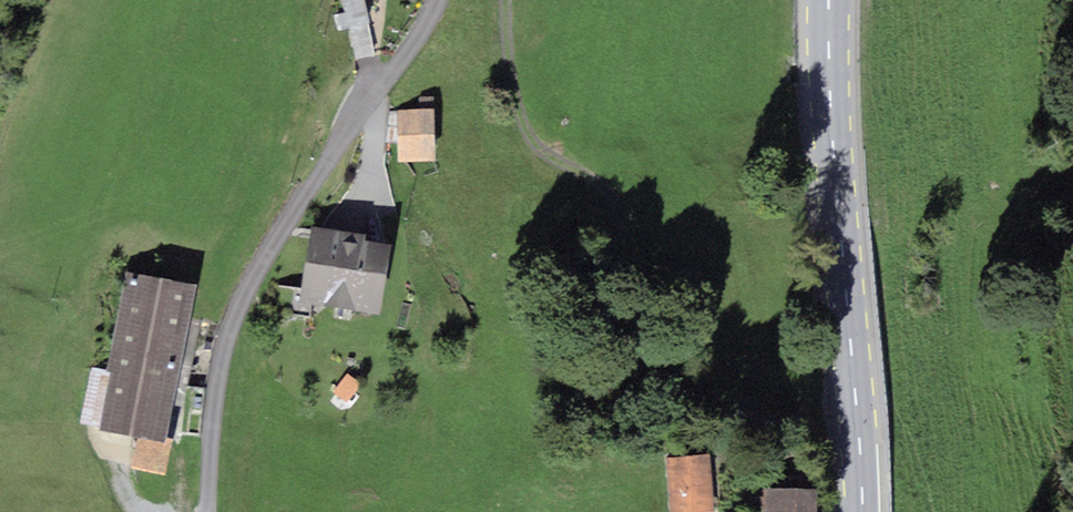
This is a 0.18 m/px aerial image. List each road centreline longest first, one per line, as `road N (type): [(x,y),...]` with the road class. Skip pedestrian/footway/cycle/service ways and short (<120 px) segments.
road 1 (unclassified): [(209,511),(216,389),(237,315),(346,133),(437,0)]
road 2 (primary): [(863,511),(833,140),(830,0)]
road 3 (track): [(505,0),(515,92),(530,141),(602,184),(628,218),(631,248),(620,287),(677,372),(689,438)]

